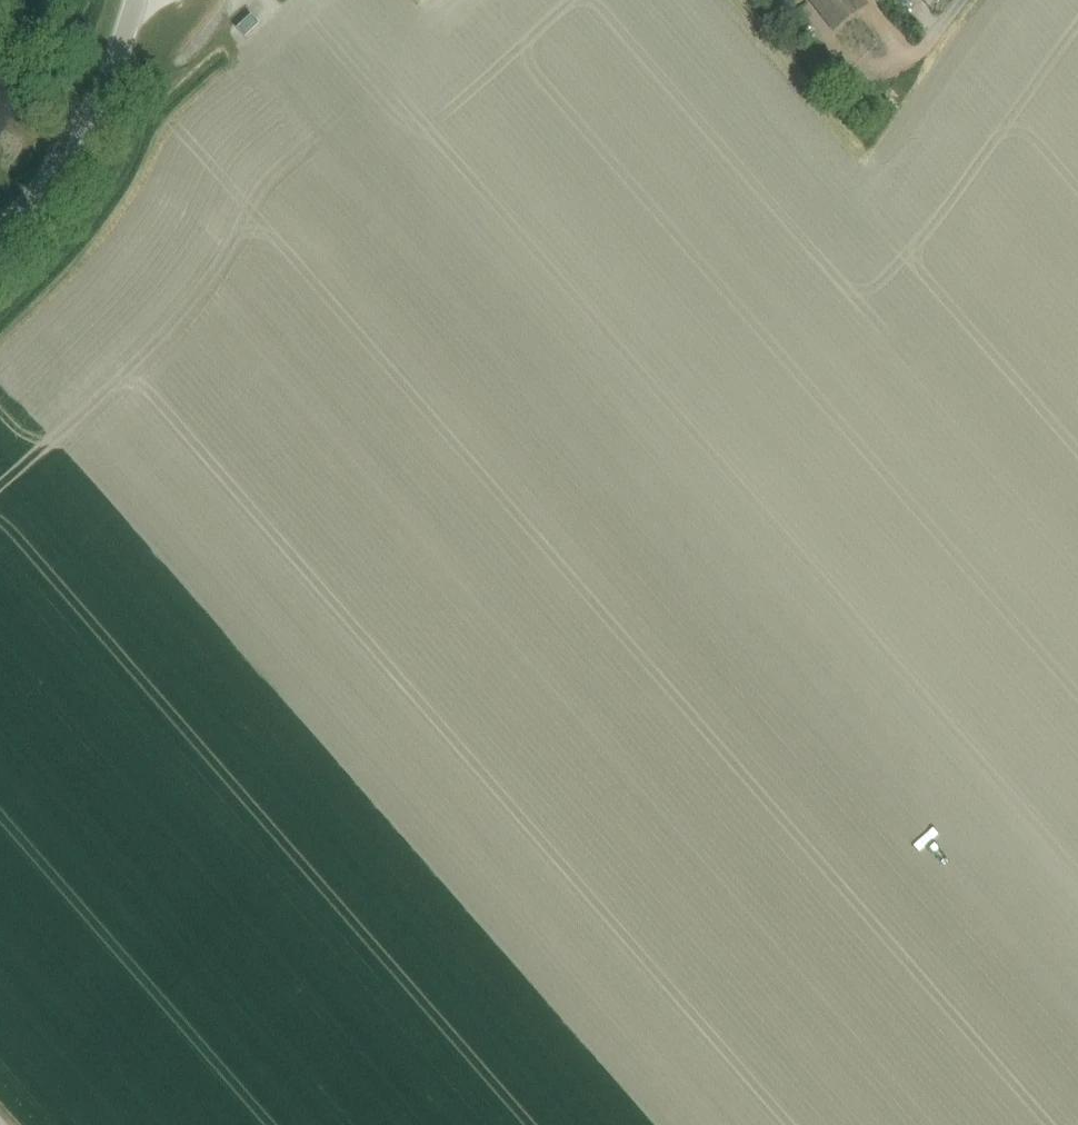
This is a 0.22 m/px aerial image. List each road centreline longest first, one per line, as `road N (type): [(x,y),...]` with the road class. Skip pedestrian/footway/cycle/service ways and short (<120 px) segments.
road 1 (tertiary): [(0,231),(64,148),(116,53),(133,0)]

